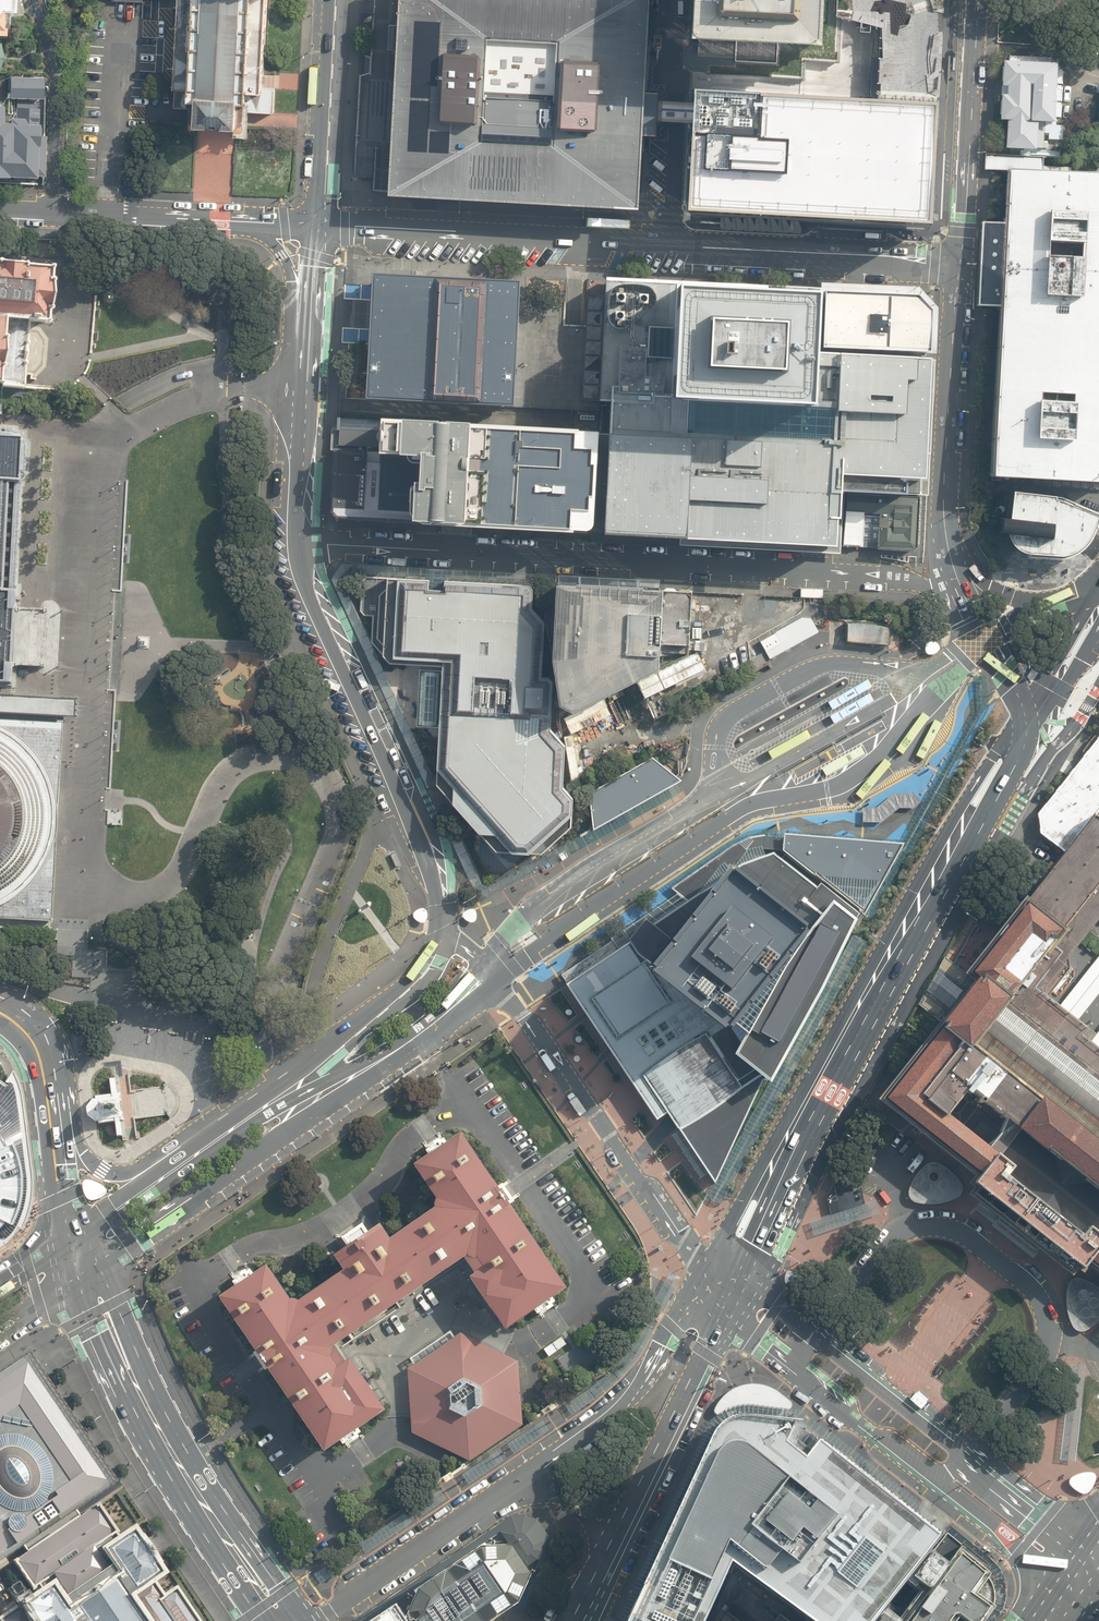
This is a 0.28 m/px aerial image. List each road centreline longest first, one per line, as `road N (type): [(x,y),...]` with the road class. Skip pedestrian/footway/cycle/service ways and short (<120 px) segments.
road 1 (unclassified): [(297,544),(890,576),(971,608)]
road 2 (unclassified): [(958,265),(317,224)]
road 3 (tertiary): [(497,981),(88,1283)]
road 4 (tertiary): [(77,1247),(264,1116),(423,1024),(485,967)]
road 5 (secondary): [(722,1290),(873,1022),(952,853)]
road 6 (tertiary): [(722,1290),(781,1303),(1081,1540)]
road 7 (tertiary): [(1056,1575),(756,1340),(722,1290)]
road 8 (secondary): [(439,930),(435,887),(416,834),(311,599),(297,544)]
road 9 (secondary): [(88,1283),(151,1414),(283,1620)]
road 10 (unclassified): [(722,1290),(497,981)]
road 11 (tertiary): [(773,799),(729,816),(497,981)]
road 12 (secondary): [(191,1139),(398,991),(427,962),(439,930)]
road 13 (residential): [(514,1487),(618,1406),(670,1333),(722,1290)]
road 14 (secondary): [(958,265),(945,472),(949,551)]
road 15 (secondary): [(722,1290),(706,1353),(609,1549)]
road 16 (tertiary): [(485,967),(530,914),(709,801)]
road 17 (tertiary): [(709,801),(716,739),(729,716),(824,664),(897,669)]
road 18 (secondary): [(978,0),(958,265)]
road 19 (residential): [(307,1620),(514,1487)]
road 20 (tertiary): [(734,787),(894,699),(927,670)]
road 21 (secondary): [(317,224),(331,0)]
road 22 (residential): [(39,0),(56,80),(50,211)]
road 23 (tertiary): [(734,787),(738,756),(897,669)]
road 24 (secondary): [(297,544),(310,334)]
road 25 (tertiary): [(936,693),(852,778),(773,799)]
road 26 (tertiary): [(936,693),(791,777),(773,799)]
road 27 (residential): [(50,211),(218,219)]
road 28 (secondary): [(952,853),(966,801),(1026,709)]
road 29 (secondary): [(51,1128),(115,1174),(191,1139)]
road 30 (secondary): [(77,1247),(107,1209),(191,1139)]
road 31 (secondary): [(310,334),(275,249),(218,219)]
road 32 (secondary): [(1027,742),(1098,626)]
road 33 (secondary): [(1027,742),(989,813),(952,853)]
road 34 (secondary): [(51,1128),(36,1048),(0,1013)]
road 35 (unclassified): [(514,1487),(564,1487),(592,1515),(609,1549)]
road 36 (secondary): [(1026,709),(1091,600)]
road 37 (secondary): [(77,1247),(51,1128)]

